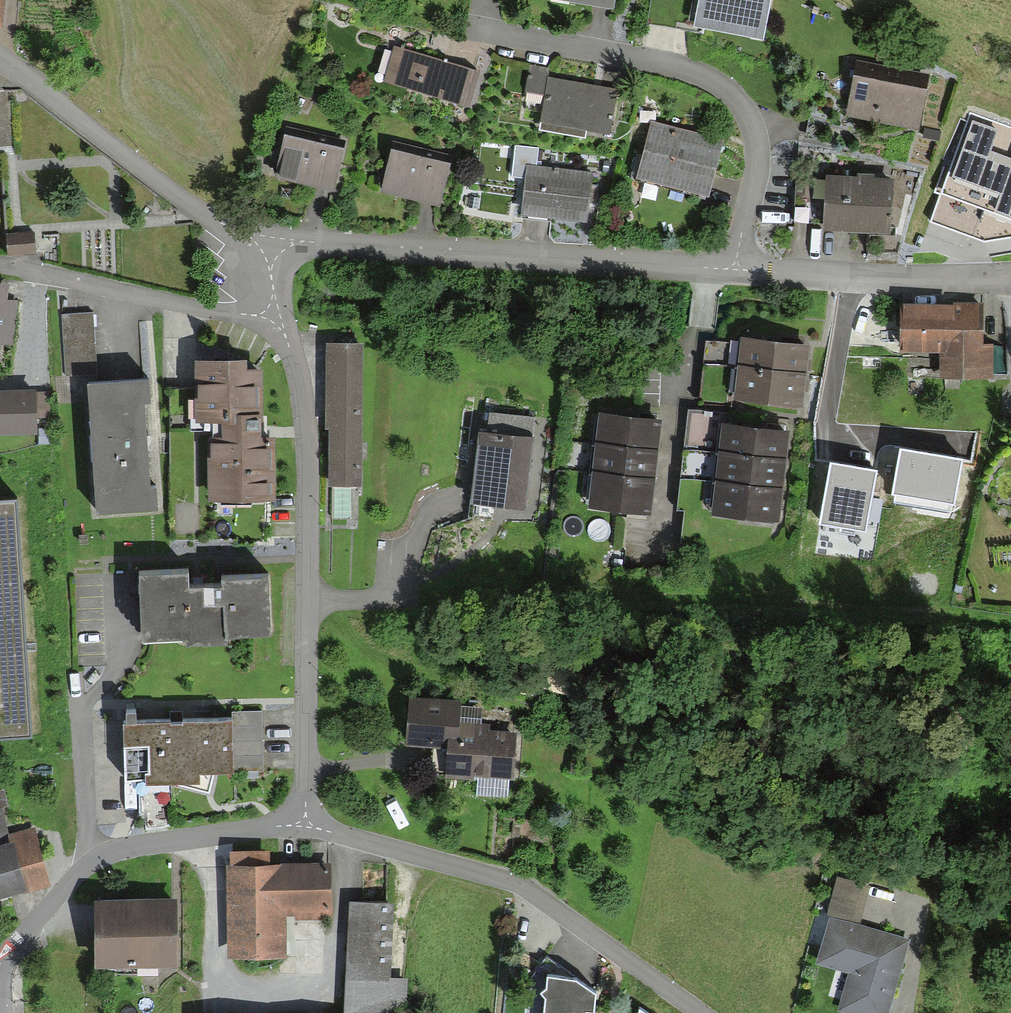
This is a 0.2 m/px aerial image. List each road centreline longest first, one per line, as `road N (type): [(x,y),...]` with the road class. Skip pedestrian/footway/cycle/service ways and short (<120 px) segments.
road 1 (residential): [(277,320),(307,432),(301,823)]
road 2 (residential): [(734,270),(756,152),(745,114),(720,83),(679,65),(475,32)]
road 3 (residential): [(699,1012),(551,905),(486,872),(301,823)]
road 4 (residential): [(265,244),(701,269)]
road 5 (residential): [(301,823),(131,848),(86,869),(0,963)]
road 6 (residential): [(265,244),(205,218),(0,61)]
road 7 (residential): [(277,320),(0,267)]
road 8 (residential): [(701,269),(657,543)]
road 9 (residential): [(734,270),(1010,274)]

